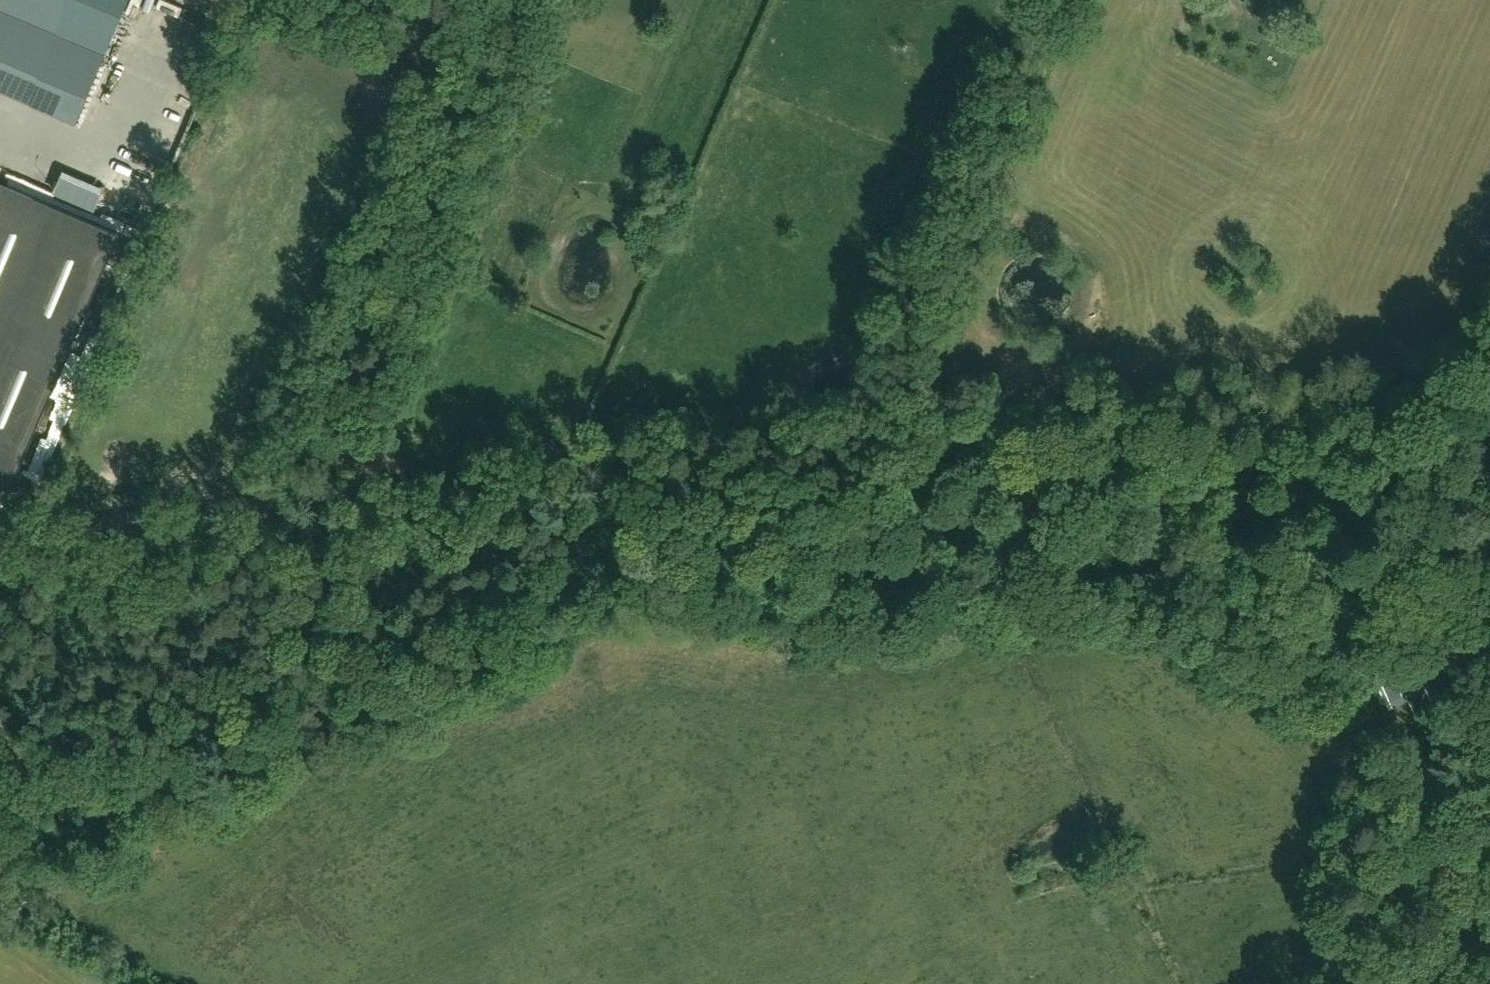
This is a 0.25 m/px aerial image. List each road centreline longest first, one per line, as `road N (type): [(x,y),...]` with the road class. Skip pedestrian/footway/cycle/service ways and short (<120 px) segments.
road 1 (track): [(1489,863),(1329,983)]

